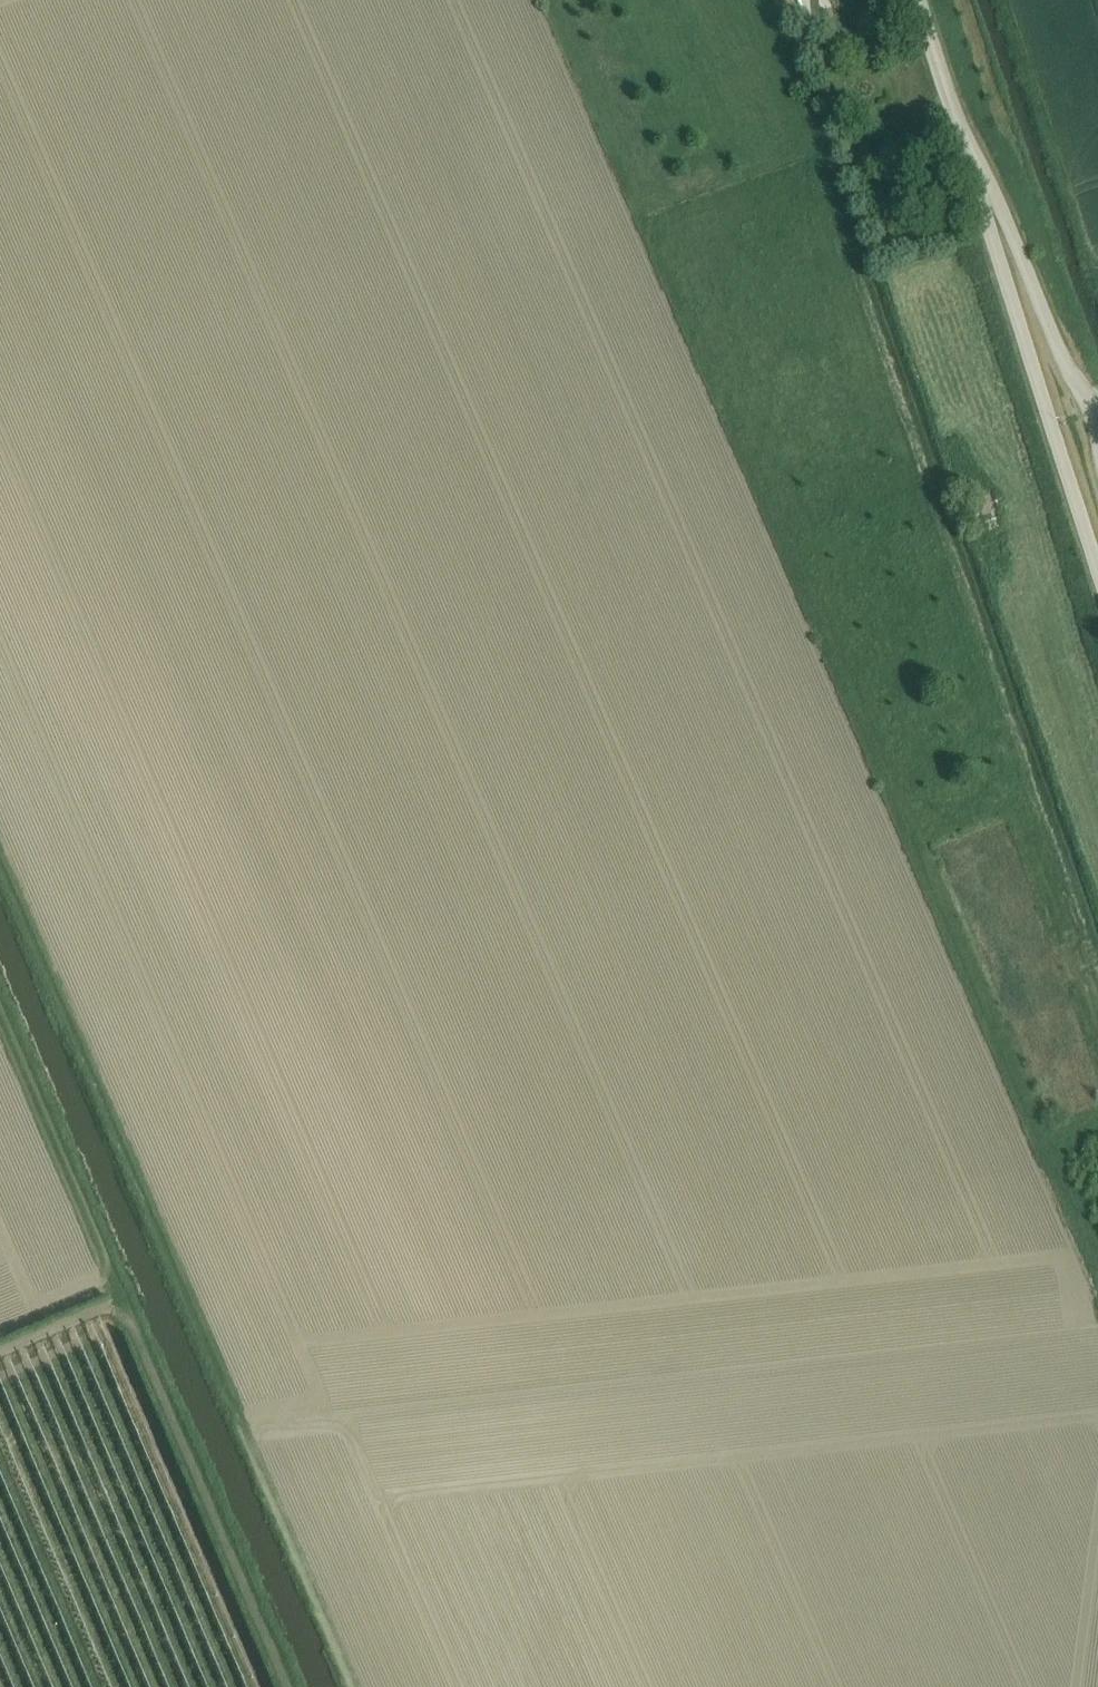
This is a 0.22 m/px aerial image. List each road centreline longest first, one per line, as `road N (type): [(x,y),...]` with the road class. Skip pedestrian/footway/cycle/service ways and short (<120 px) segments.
road 1 (unclassified): [(1097,554),(978,193)]
road 2 (unclassified): [(1092,403),(1026,248),(978,193)]
road 3 (unclassified): [(978,193),(914,0)]

